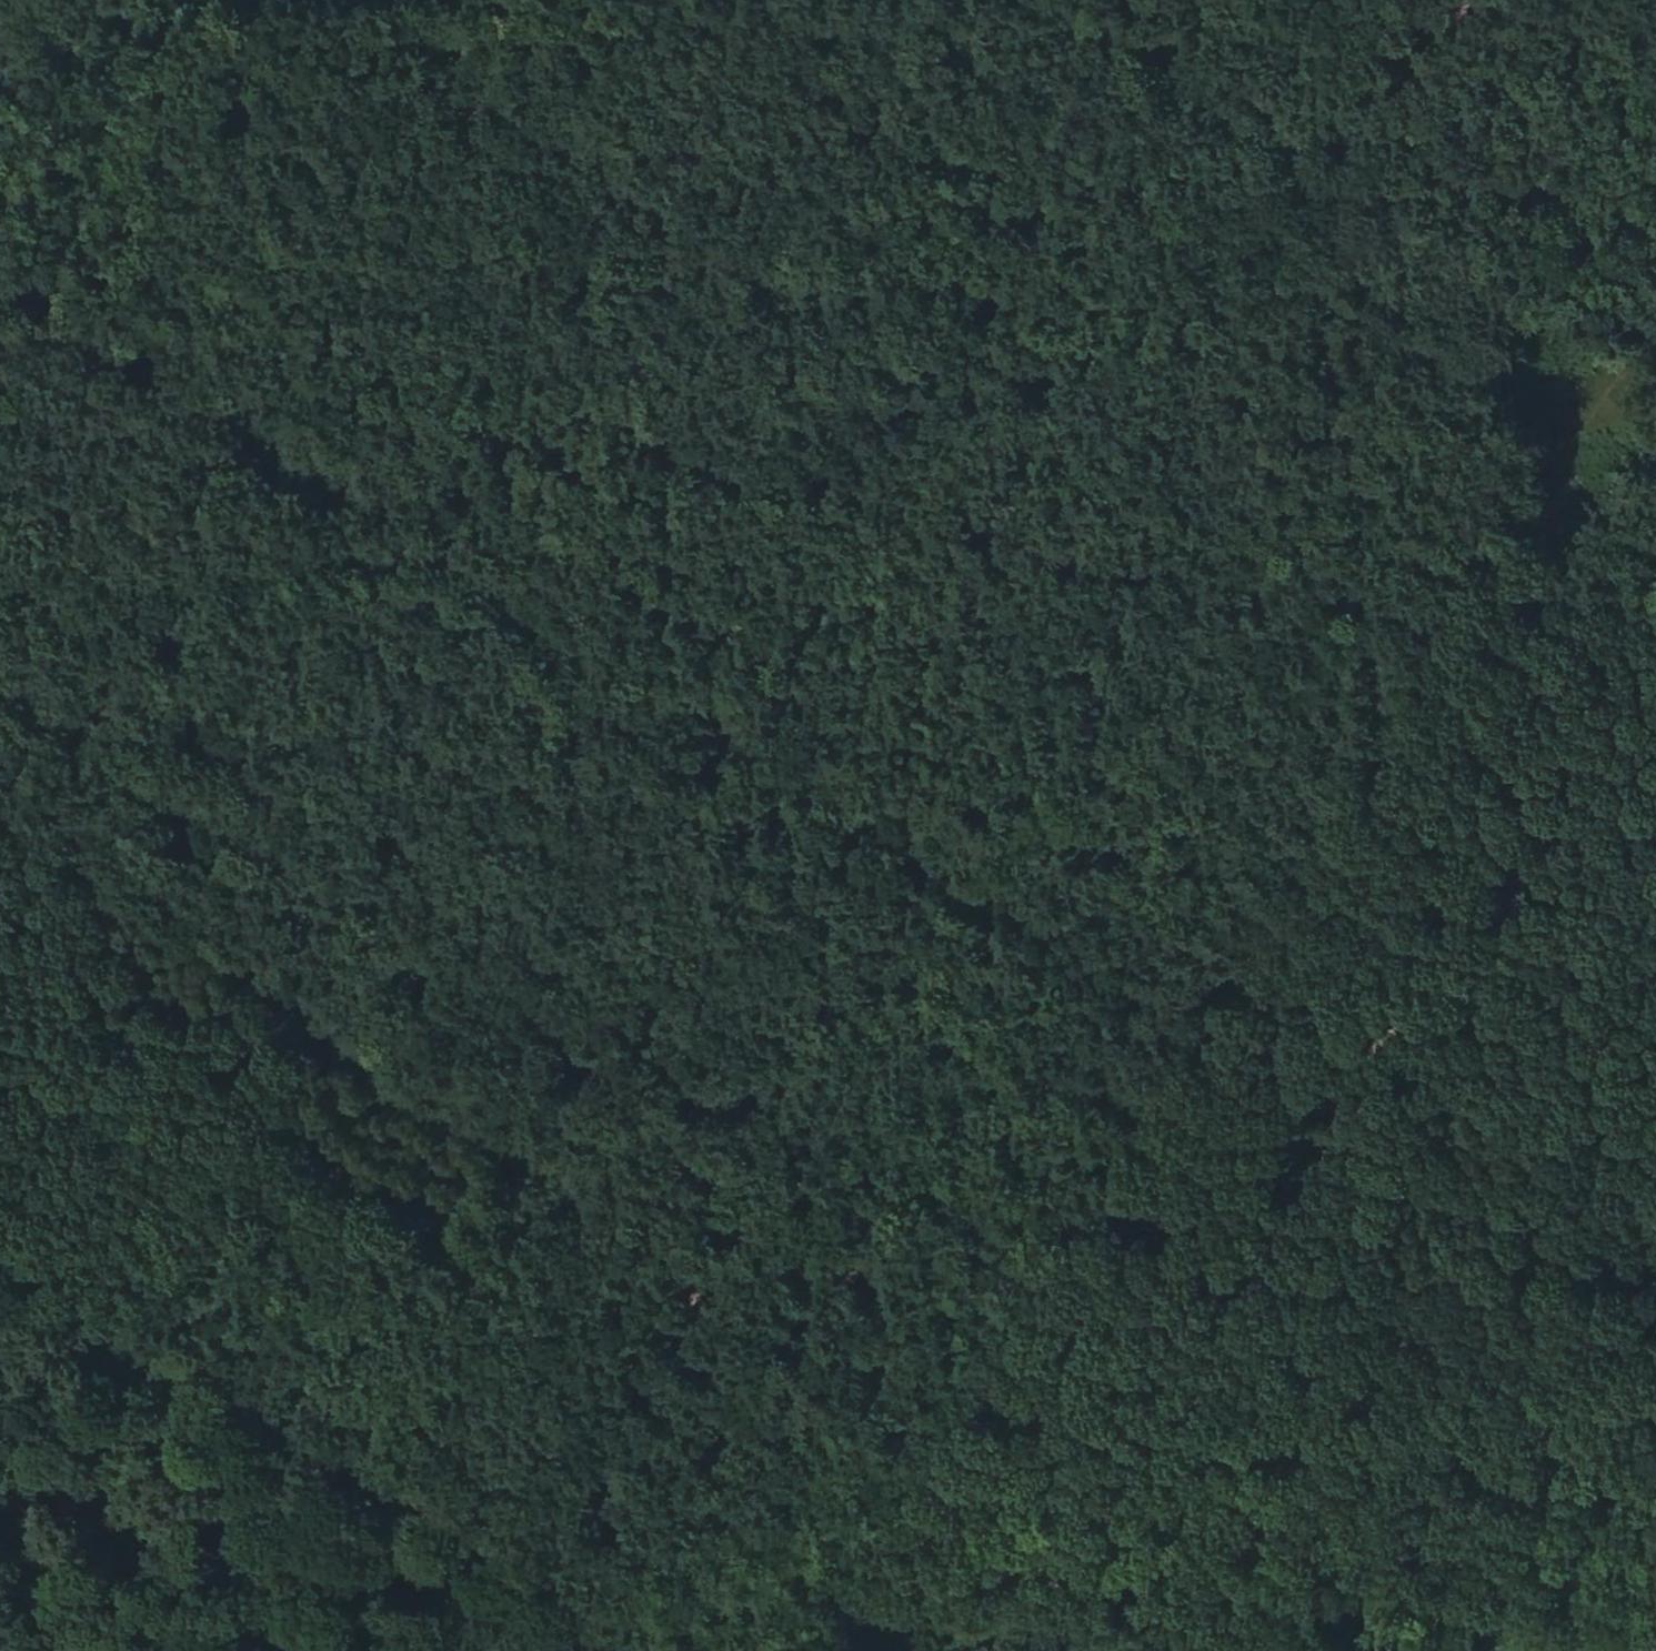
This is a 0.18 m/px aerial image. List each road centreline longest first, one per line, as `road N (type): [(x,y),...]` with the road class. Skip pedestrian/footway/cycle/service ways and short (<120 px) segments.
road 1 (track): [(1655,298),(1164,1077)]
road 2 (track): [(1164,1077),(808,1650)]

